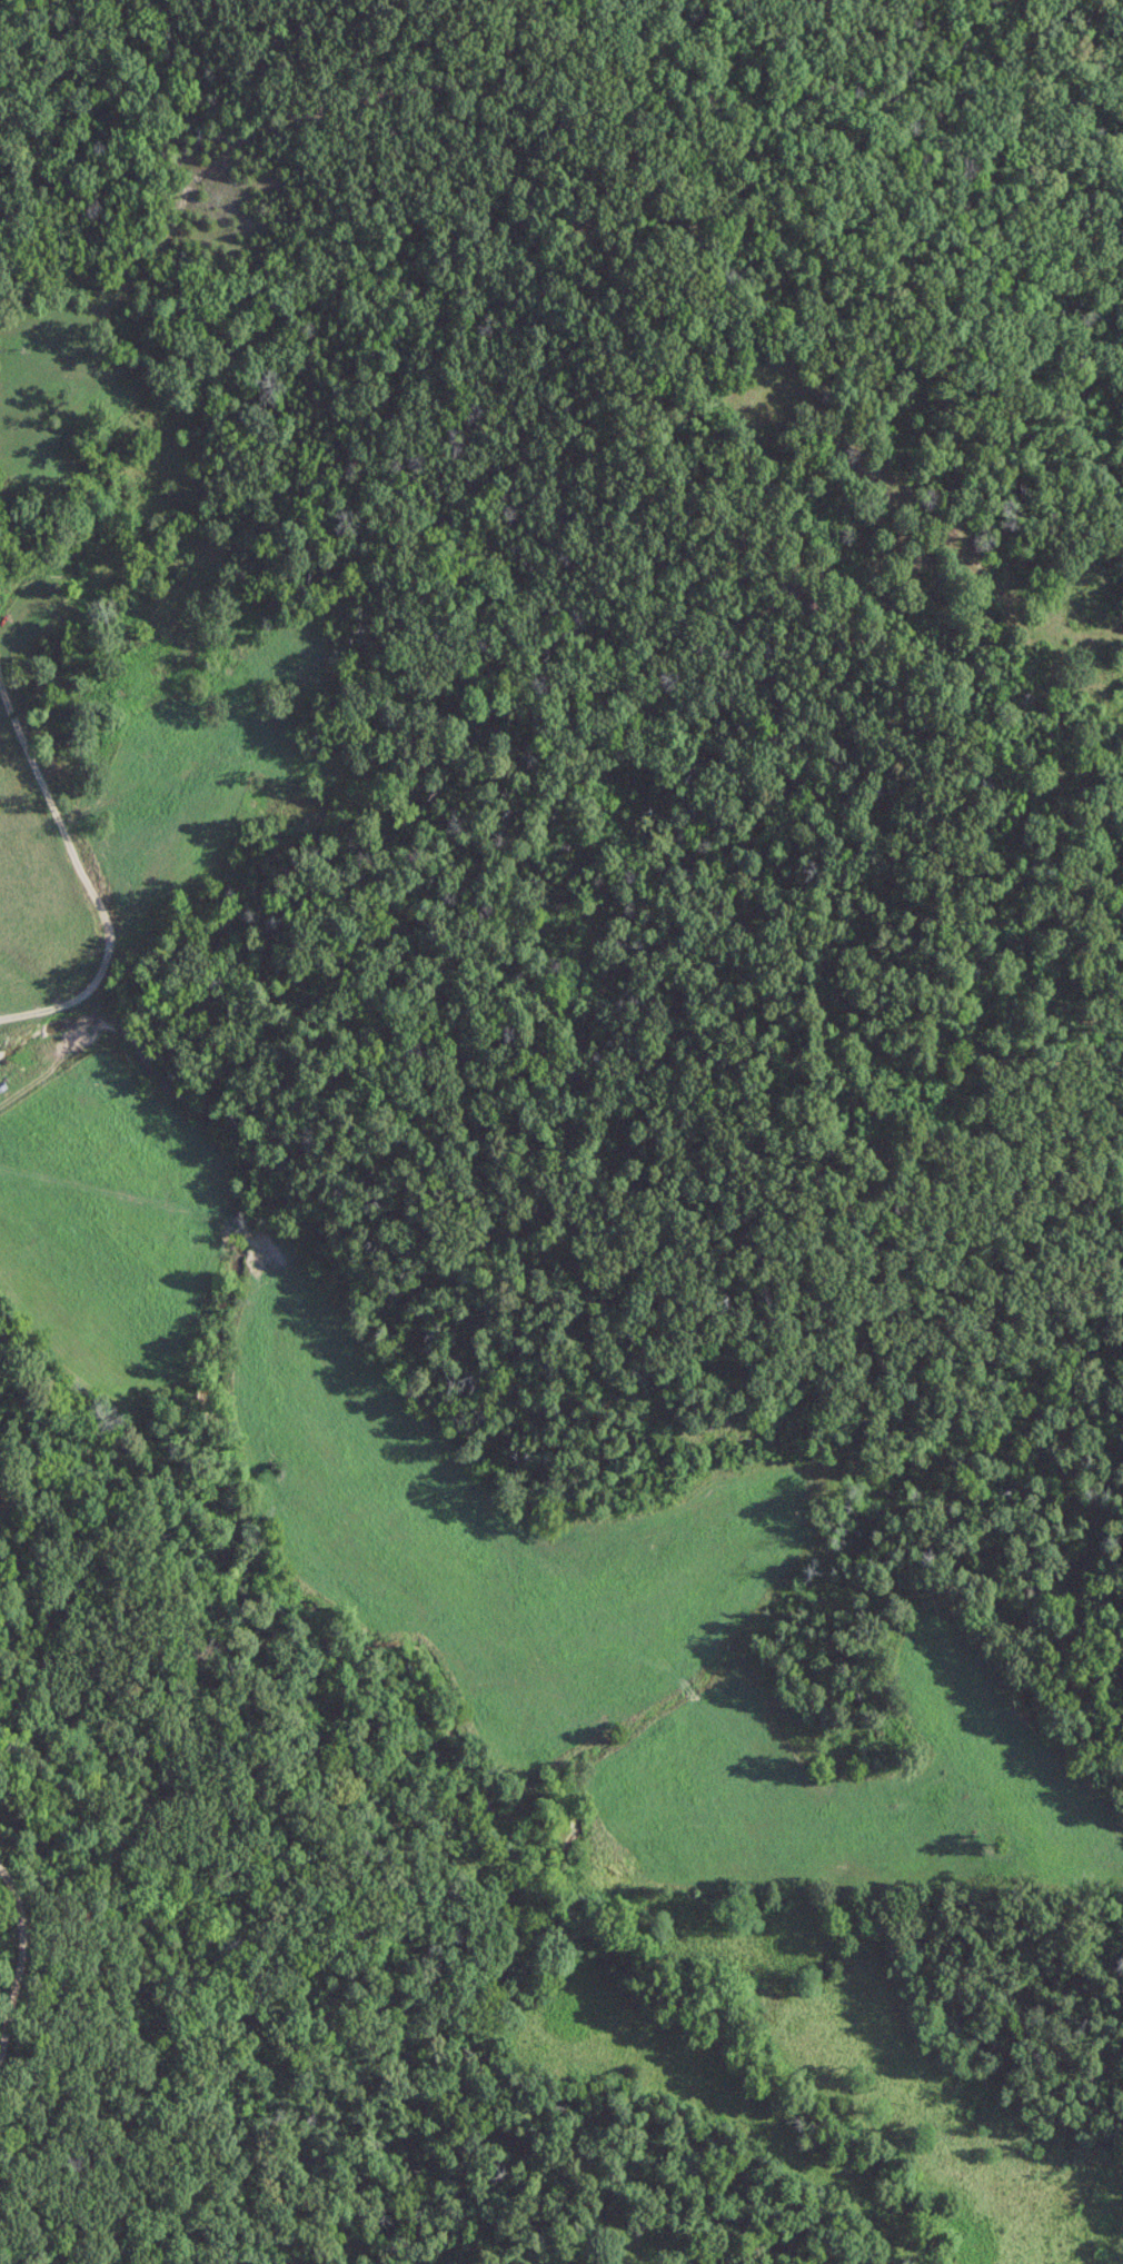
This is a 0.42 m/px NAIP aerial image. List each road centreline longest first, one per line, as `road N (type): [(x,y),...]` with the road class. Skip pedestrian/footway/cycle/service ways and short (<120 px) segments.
road 1 (residential): [(0,1016),(73,990),(99,962),(106,934),(0,687)]
road 2 (residential): [(0,2037),(22,1954),(0,1864)]

